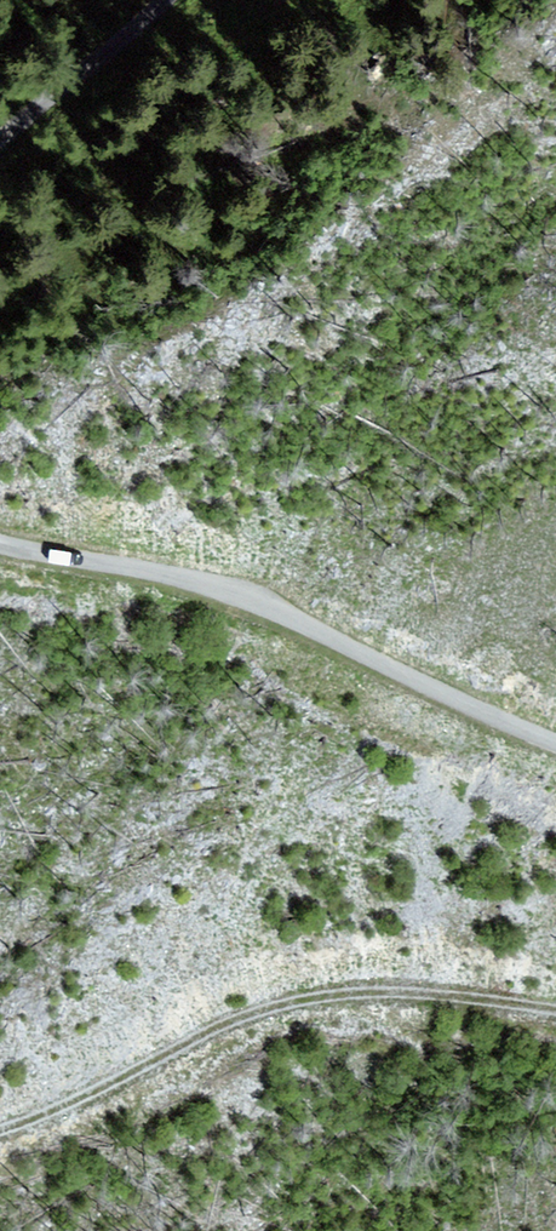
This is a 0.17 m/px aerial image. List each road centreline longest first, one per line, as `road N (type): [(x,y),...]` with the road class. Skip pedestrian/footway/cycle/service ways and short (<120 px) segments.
road 1 (unclassified): [(0,528),(190,571),(316,620),(555,733)]
road 2 (track): [(555,1020),(313,997),(221,1020),(111,1085),(0,1130)]
road 3 (unclassified): [(166,0),(0,144)]

